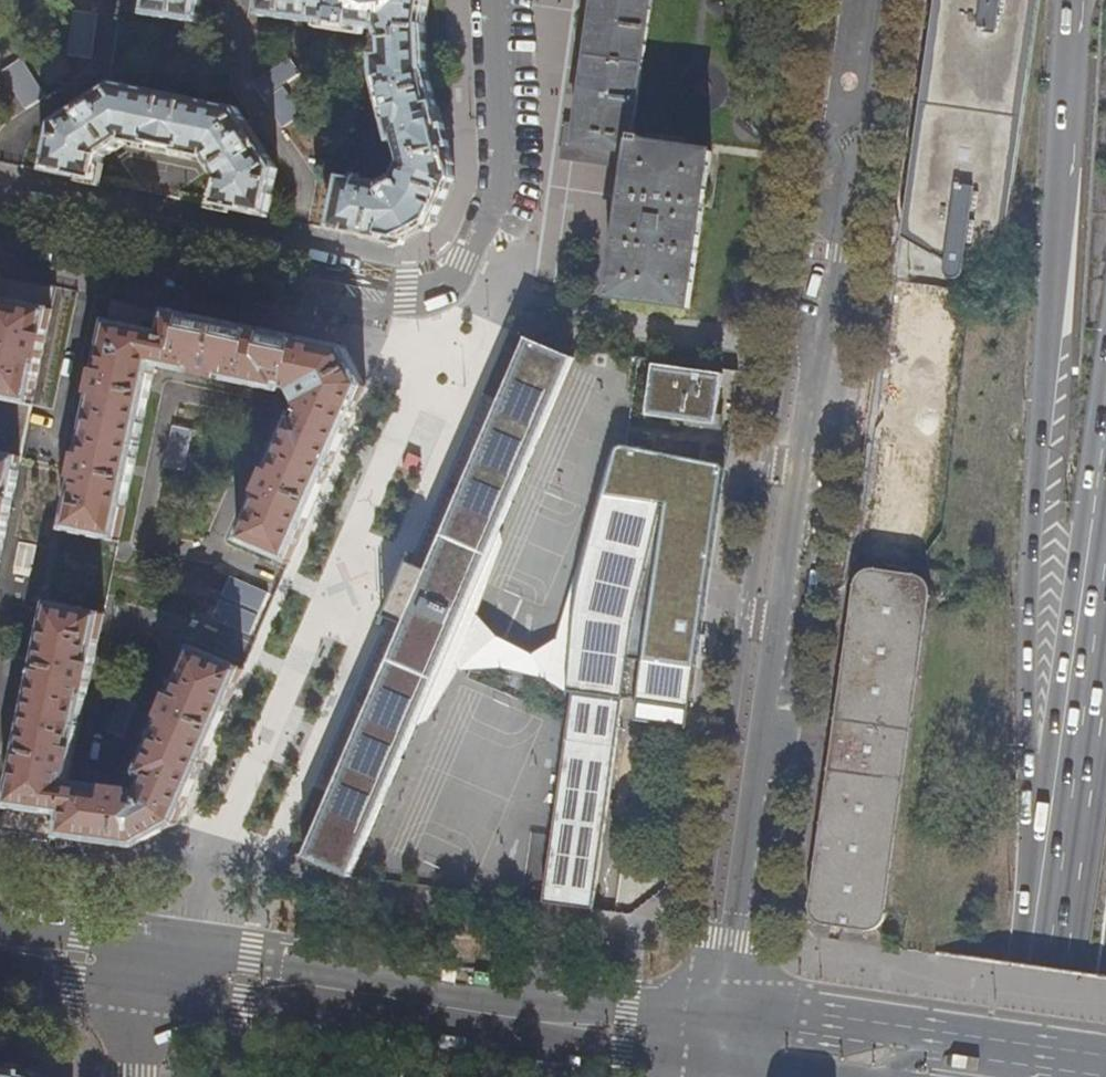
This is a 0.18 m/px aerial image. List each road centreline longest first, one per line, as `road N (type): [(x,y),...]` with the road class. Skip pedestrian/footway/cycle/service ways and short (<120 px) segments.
road 1 (residential): [(875,0),(727,1049)]
road 2 (trunk): [(1076,0),(1031,529),(1030,758),(1046,969)]
road 3 (secondary): [(139,967),(727,1049)]
road 4 (residential): [(0,235),(372,310),(425,292)]
road 5 (residential): [(0,201),(425,292)]
road 6 (trunk): [(1105,561),(1046,969)]
road 7 (residential): [(425,292),(454,282),(500,174),(490,0)]
road 8 (secondary): [(949,1032),(793,1014),(727,1049)]
road 9 (secondary): [(1105,1054),(949,1032)]
road 10 (secondary): [(0,946),(139,967)]

